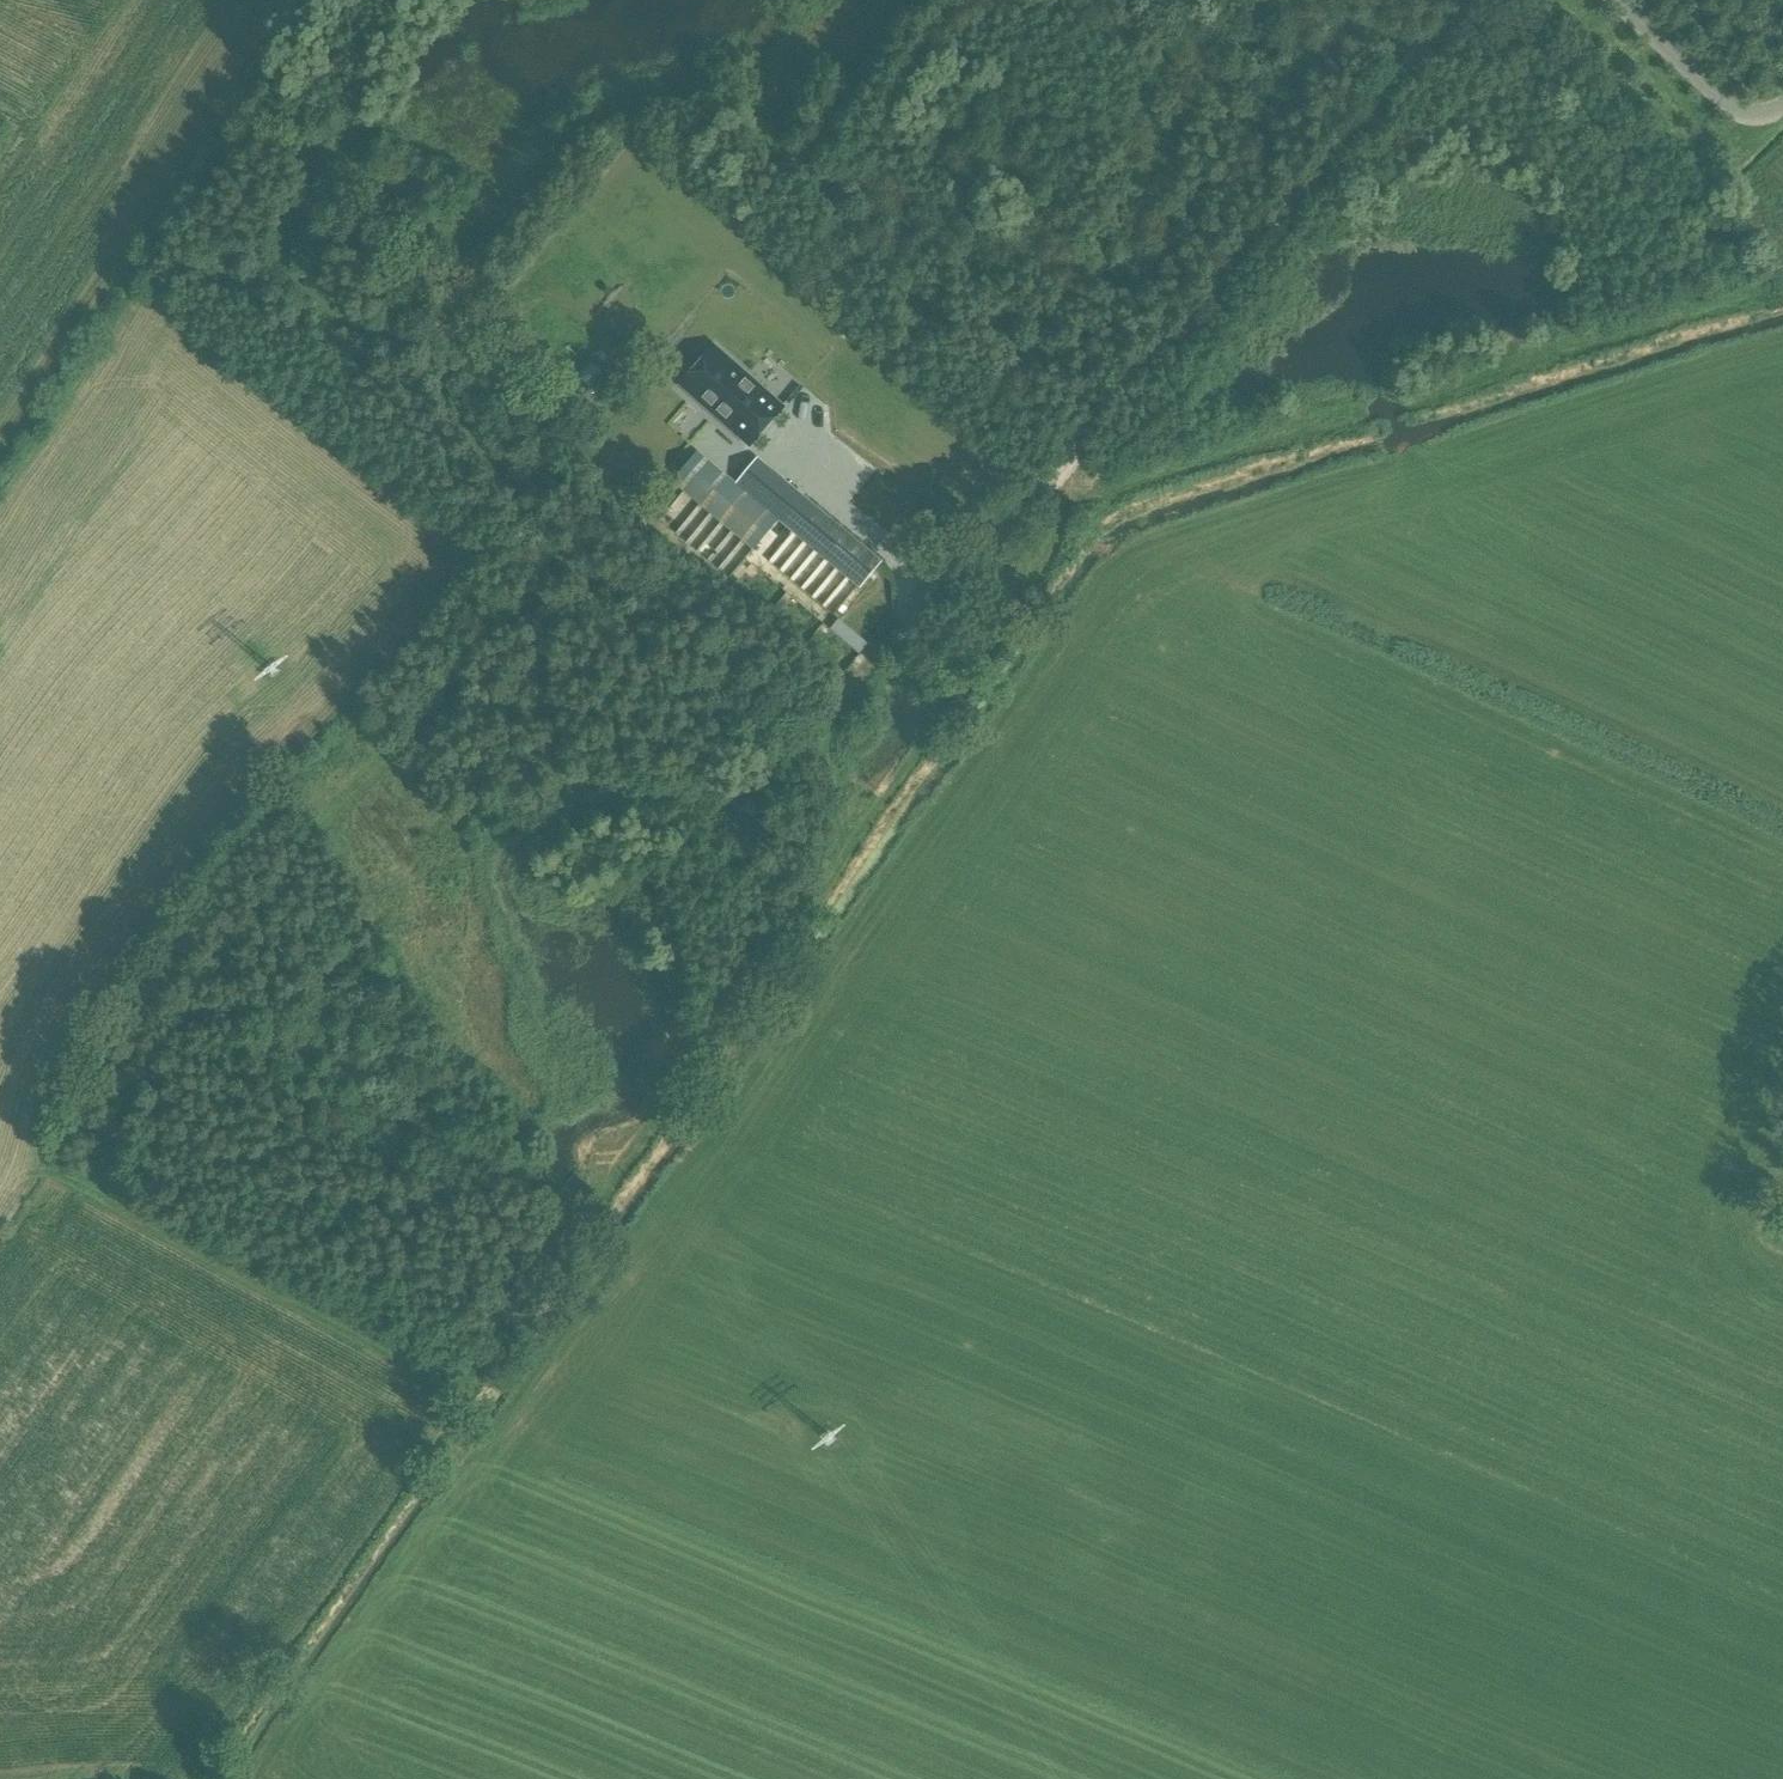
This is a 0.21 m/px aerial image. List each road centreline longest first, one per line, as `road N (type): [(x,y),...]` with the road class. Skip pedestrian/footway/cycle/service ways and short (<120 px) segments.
road 1 (track): [(1073,447),(1071,522),(947,723),(477,1387),(235,1268),(108,1192),(116,1137),(223,946),(342,795),(419,729),(522,600),(564,565)]
road 2 (track): [(564,565),(405,354),(310,298),(284,265),(282,230),(313,179),(299,141),(256,107),(232,113),(197,157),(0,458)]
road 3 (track): [(1482,0),(1249,265),(962,554),(811,731)]
road 4 (track): [(564,565),(679,616),(822,741),(844,874)]

